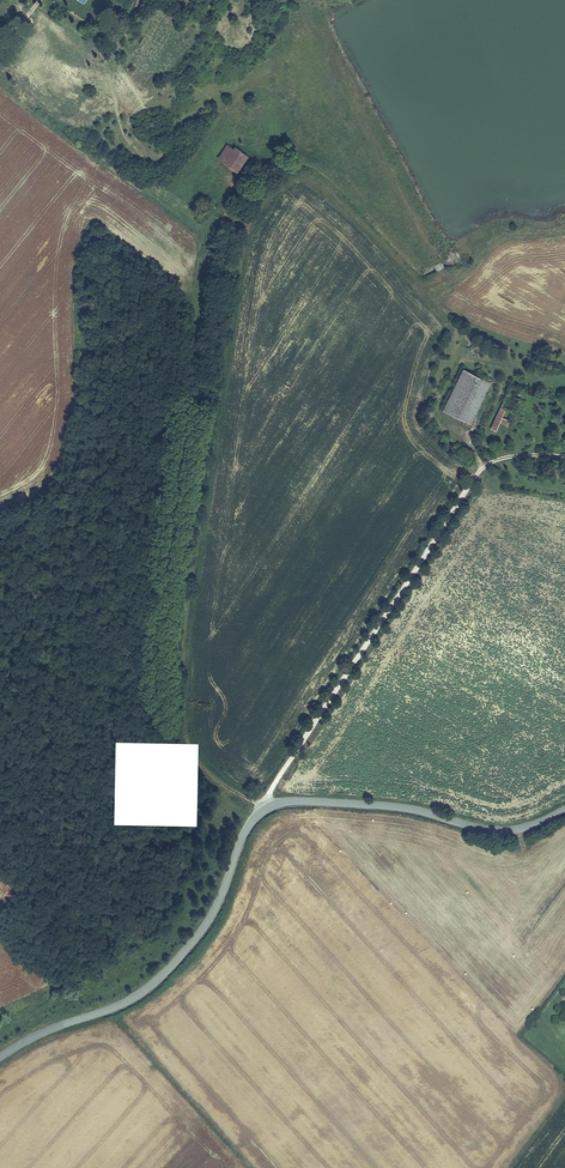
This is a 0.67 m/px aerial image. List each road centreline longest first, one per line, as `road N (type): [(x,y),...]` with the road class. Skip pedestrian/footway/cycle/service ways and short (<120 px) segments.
road 1 (track): [(253,822),(186,737),(180,587),(217,410),(232,286),(254,219),(277,183),(322,182),(463,336),(439,404),(447,426),(465,434),(483,460)]
road 2 (tertiary): [(564,810),(520,830),(488,832),(405,810),(276,805),(253,822),(213,912),(168,968),(131,998),(0,1058)]
road 3 (track): [(267,809),(271,789),(483,460),(525,450),(564,455)]
road 4 (track): [(422,291),(440,276),(441,260),(301,5)]

